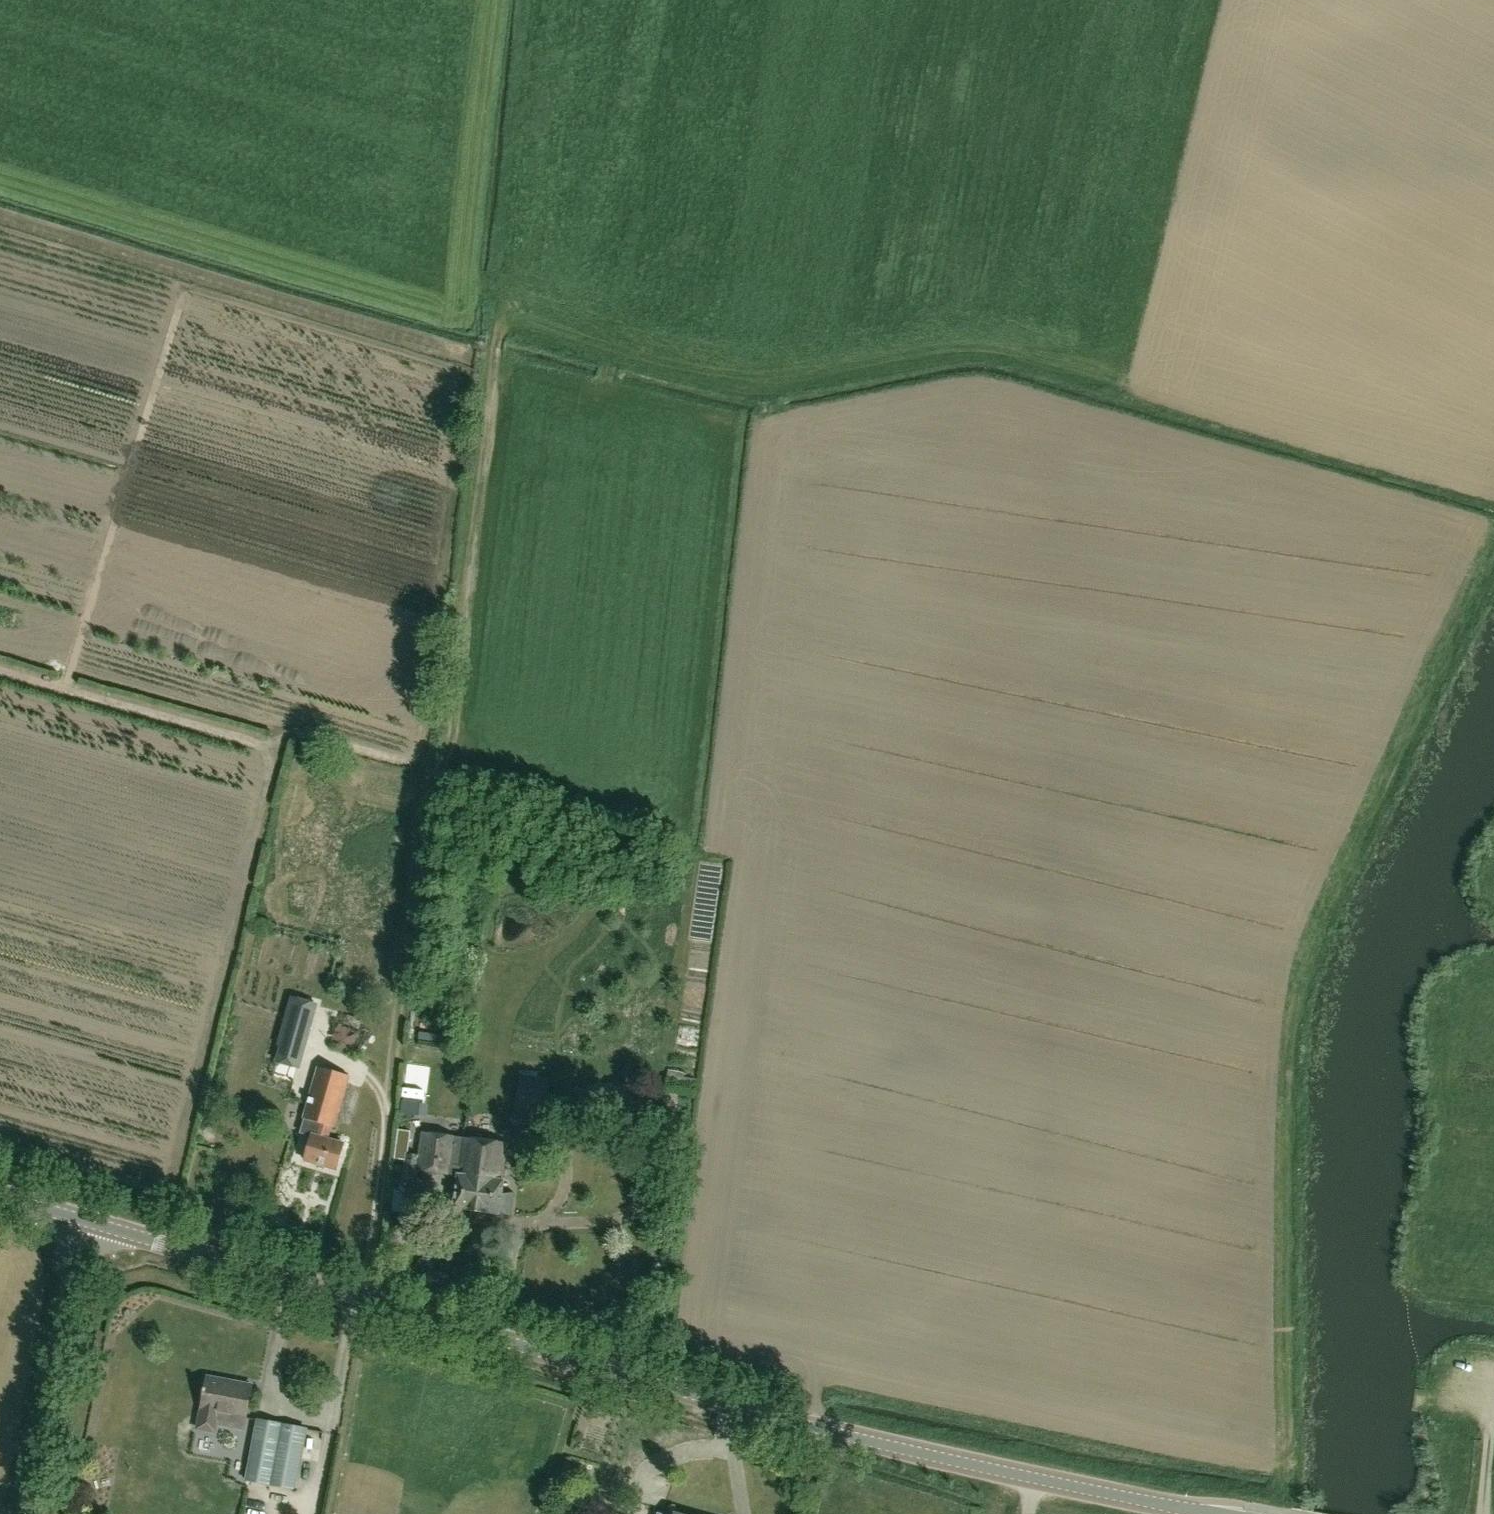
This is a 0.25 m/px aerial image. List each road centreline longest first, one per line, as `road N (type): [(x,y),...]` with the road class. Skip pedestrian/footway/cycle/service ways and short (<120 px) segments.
road 1 (tertiary): [(1210,1513),(779,1418),(88,1221)]
road 2 (unclassified): [(26,1513),(88,1221)]

